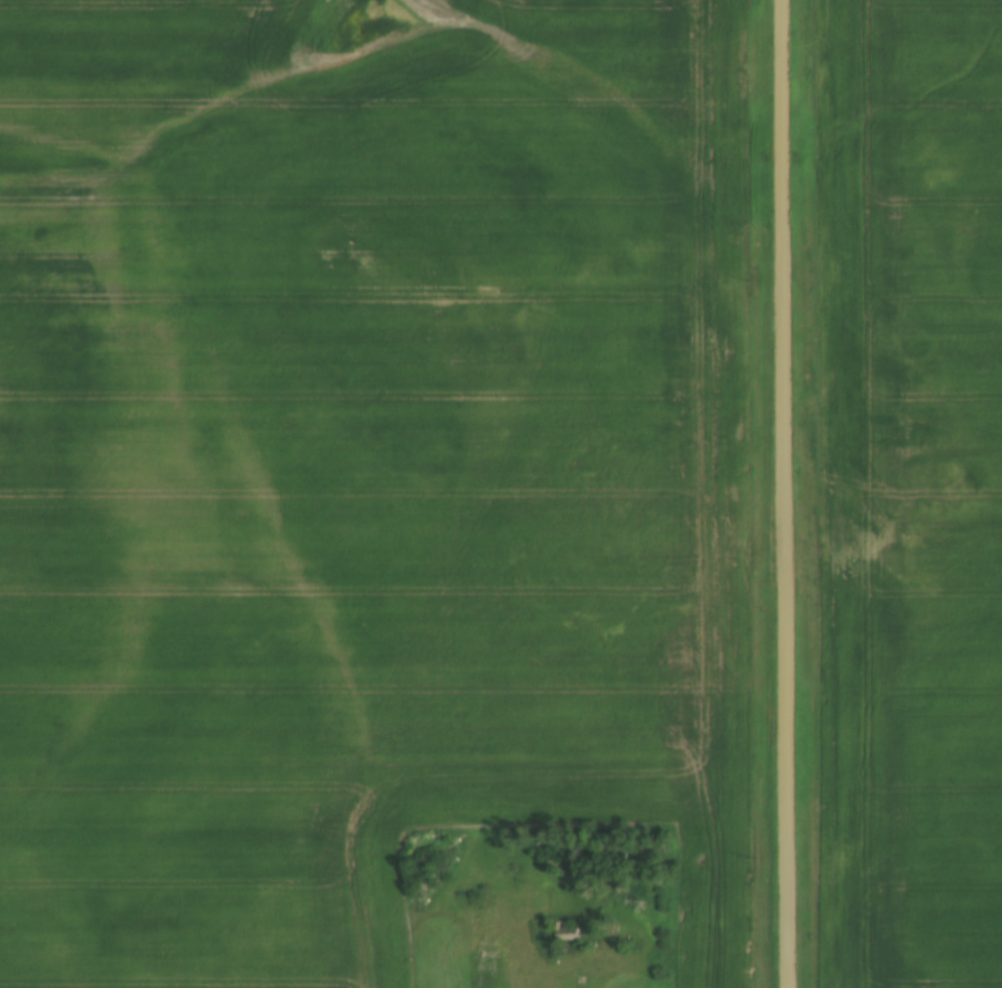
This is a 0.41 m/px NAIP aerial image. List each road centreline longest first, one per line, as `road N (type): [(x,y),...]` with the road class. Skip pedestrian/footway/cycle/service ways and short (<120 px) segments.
road 1 (tertiary): [(790,987),(785,0)]

